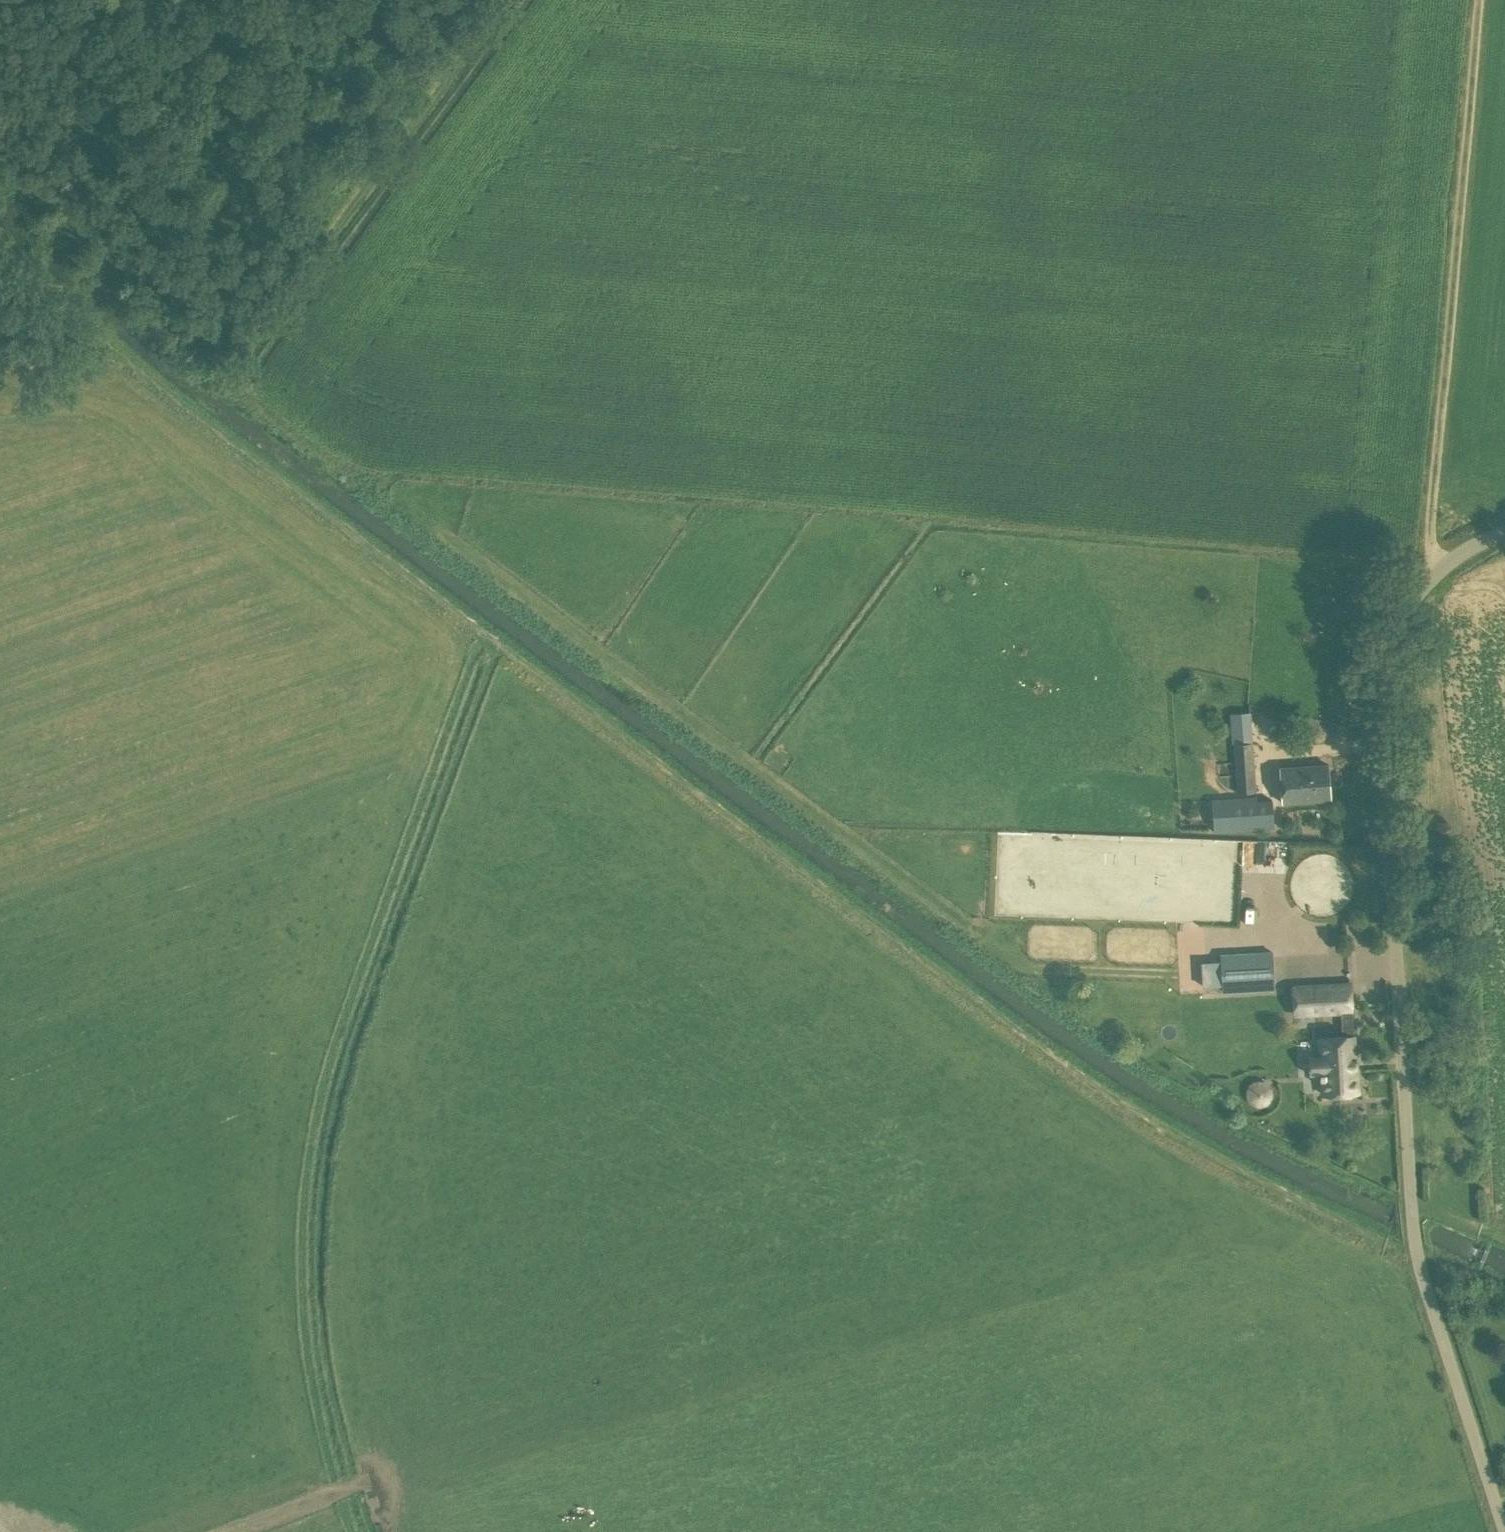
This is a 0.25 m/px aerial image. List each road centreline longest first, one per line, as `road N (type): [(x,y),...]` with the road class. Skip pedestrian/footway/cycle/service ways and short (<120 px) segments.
road 1 (track): [(1415,1248),(1372,1233),(1118,1097),(489,635)]
road 2 (unclassified): [(1504,1531),(1415,1248),(1382,684),(1409,603),(1441,571),(1504,539)]
road 3 (track): [(0,236),(165,390),(489,635)]
road 4 (track): [(1480,0),(1431,550),(1441,571)]

